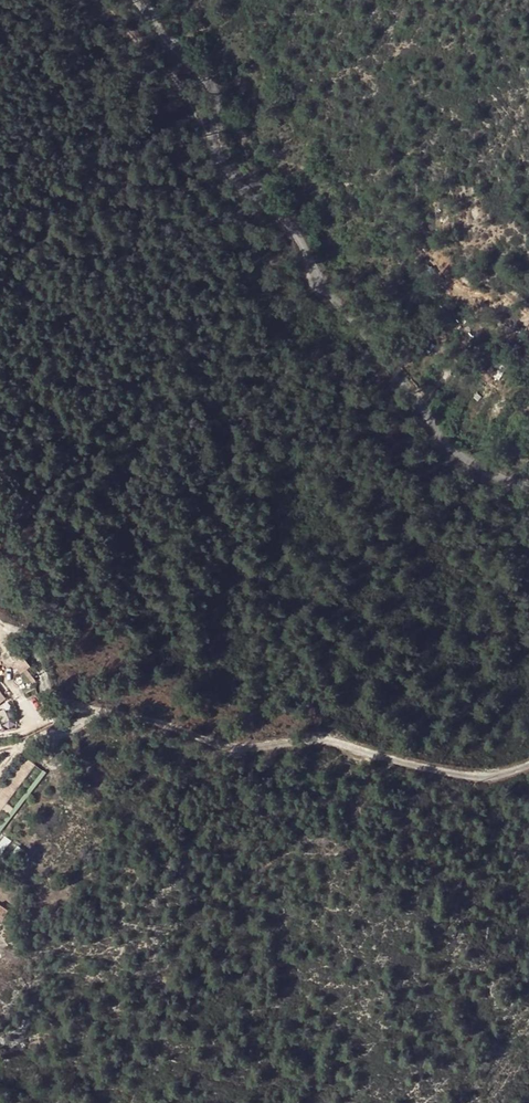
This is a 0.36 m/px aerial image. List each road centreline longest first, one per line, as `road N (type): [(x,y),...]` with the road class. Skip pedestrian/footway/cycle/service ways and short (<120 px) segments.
road 1 (tertiary): [(528,484),(484,468),(449,439),(281,213),(230,172),(220,157),(218,95),(142,0)]

